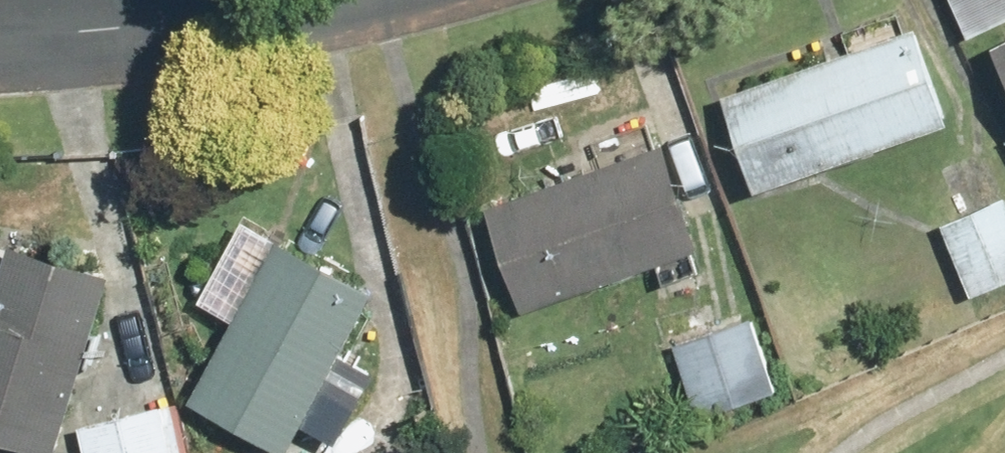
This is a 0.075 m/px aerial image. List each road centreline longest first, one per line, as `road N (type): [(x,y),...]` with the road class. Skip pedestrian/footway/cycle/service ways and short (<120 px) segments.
road 1 (residential): [(302,0),(137,27),(0,32)]

